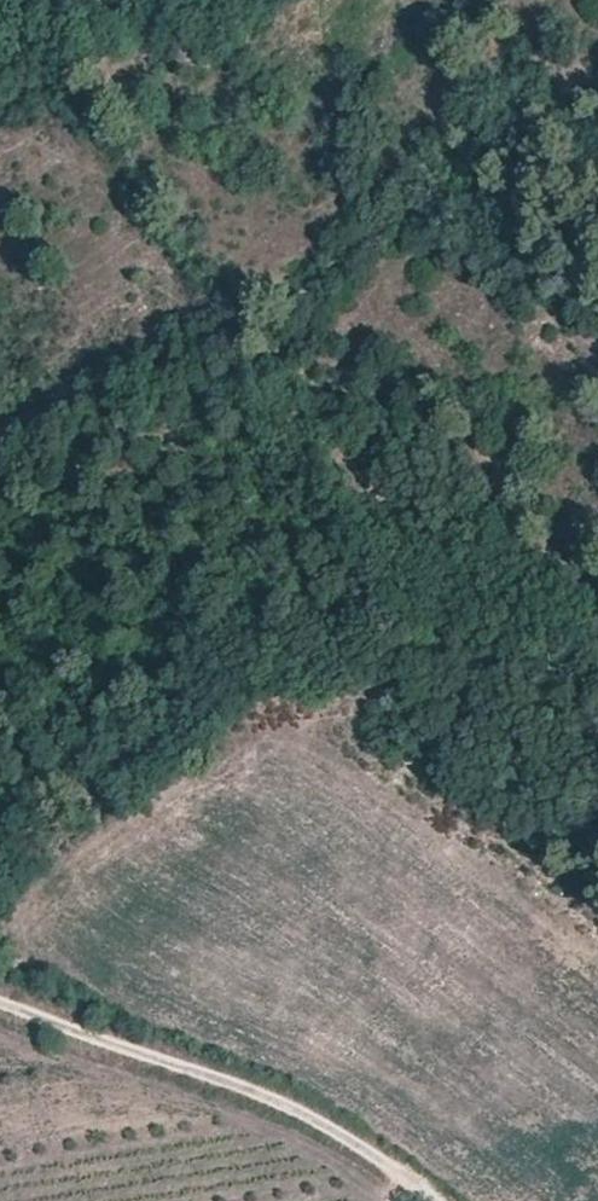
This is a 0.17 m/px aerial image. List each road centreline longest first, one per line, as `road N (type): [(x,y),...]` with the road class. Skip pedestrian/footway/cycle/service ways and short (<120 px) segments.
road 1 (track): [(0,1012),(272,1104),(410,1178),(437,1200)]

